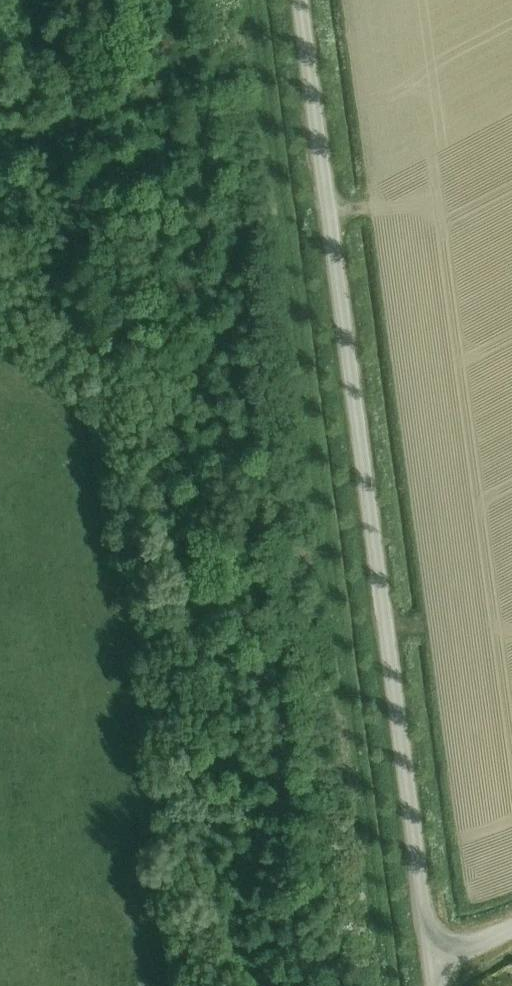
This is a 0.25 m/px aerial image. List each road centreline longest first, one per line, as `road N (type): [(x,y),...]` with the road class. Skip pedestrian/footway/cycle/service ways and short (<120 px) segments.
road 1 (track): [(25,0),(100,206),(258,458),(317,985)]
road 2 (unclassified): [(431,957),(301,0)]

